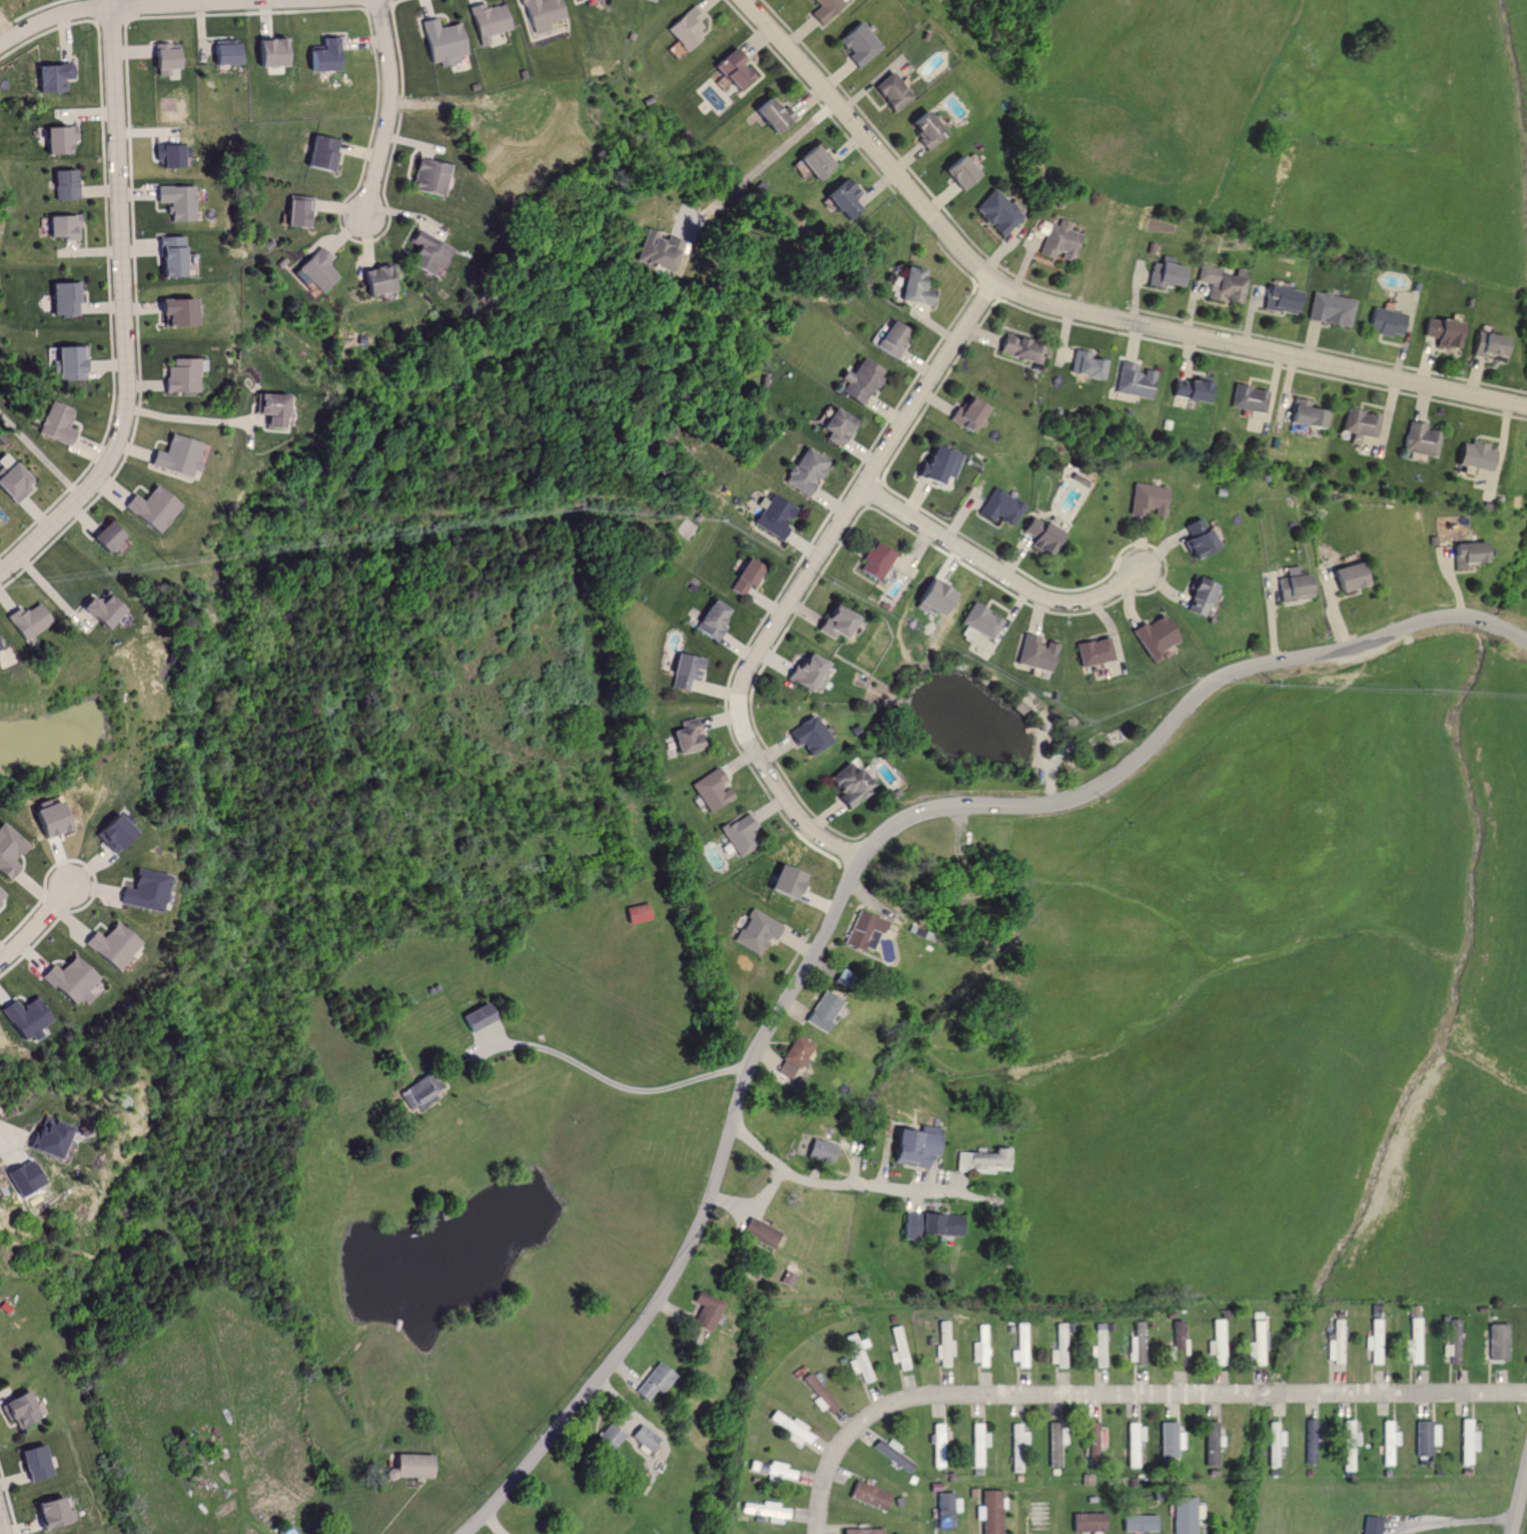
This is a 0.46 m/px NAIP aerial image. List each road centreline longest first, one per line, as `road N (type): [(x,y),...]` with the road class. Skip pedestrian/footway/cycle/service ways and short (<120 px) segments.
road 1 (residential): [(1477,619),(1429,620),(1221,679),(1115,777),(1076,799),(938,809),(886,831),(863,856),(752,1059),(705,1210),(671,1280),(617,1358),(459,1533)]
road 2 (residential): [(1526,409),(1063,309),(1009,290),(969,256),(745,0)]
road 3 (residential): [(1526,1396),(916,1397),(872,1414),(840,1442),(825,1471),(814,1533)]
road 4 (residential): [(996,281),(742,684),(743,736),(791,814),(815,837),(863,856)]
road 5 (residential): [(0,570),(107,461),(127,407),(110,0)]
road 6 (residential): [(866,488),(1046,600),(1089,599),(1137,572)]
road 7 (residential): [(731,1125),(785,1172),(813,1184),(998,1205)]
road 8 (residential): [(381,0),(389,86),(359,221)]
road 9 (residential): [(193,0),(63,11),(0,41)]

